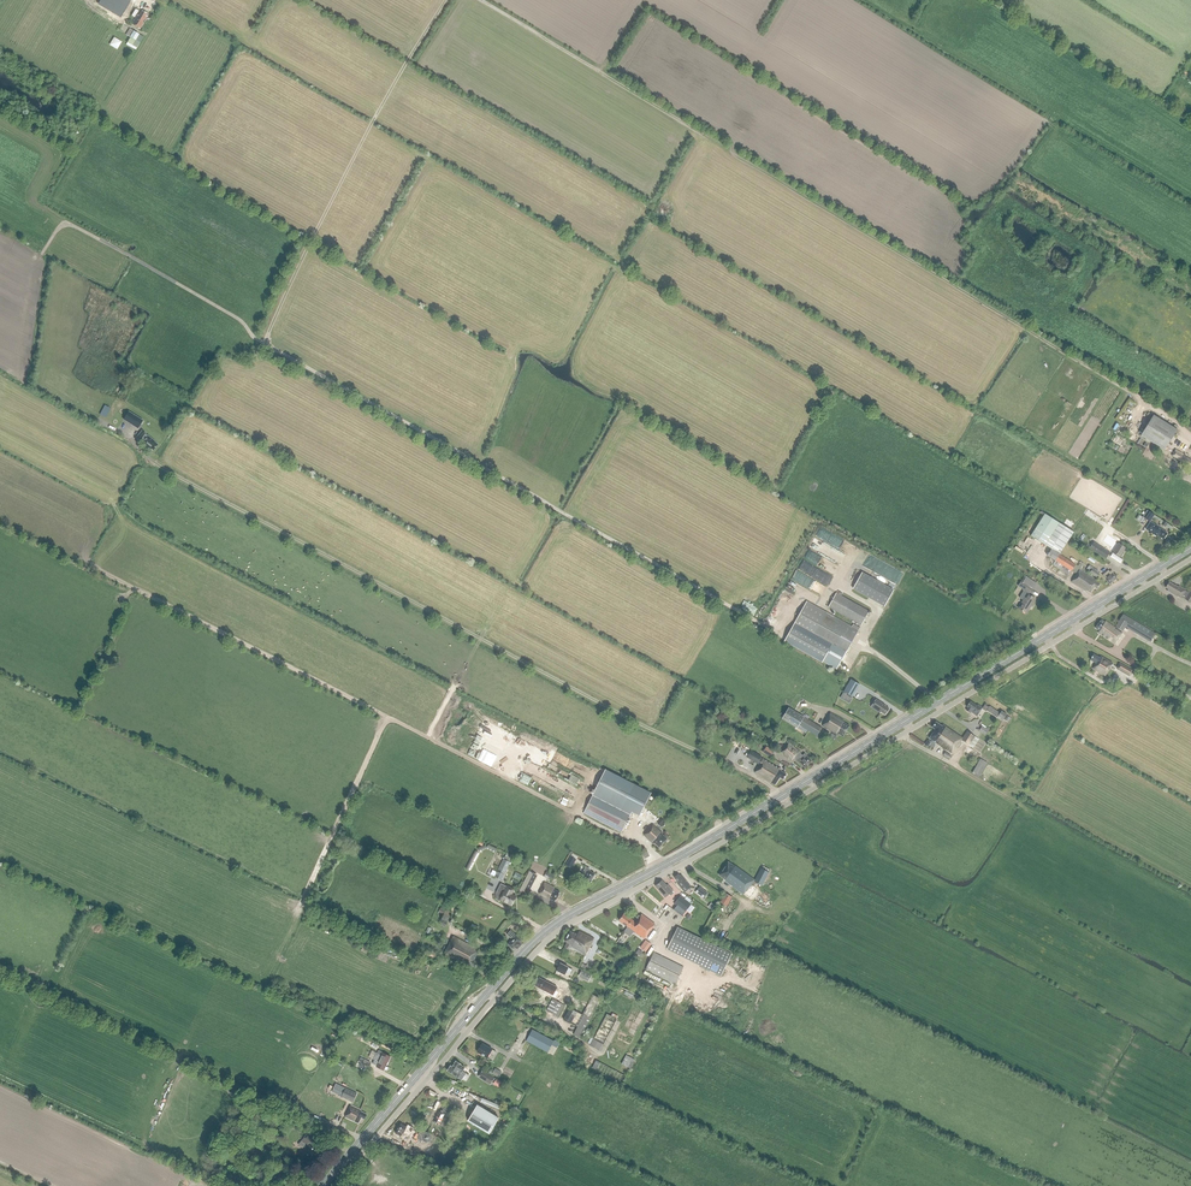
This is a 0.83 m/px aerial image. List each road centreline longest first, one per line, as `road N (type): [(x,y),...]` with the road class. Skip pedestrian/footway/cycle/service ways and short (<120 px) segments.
road 1 (primary): [(322,1185),(547,929),(1190,547)]
road 2 (unclassified): [(334,1185),(559,931),(737,834),(1190,559)]
road 3 (track): [(40,257),(57,230),(72,226),(777,632)]
road 4 (track): [(479,0),(1182,431)]
road 5 (track): [(448,0),(373,121),(264,343)]

